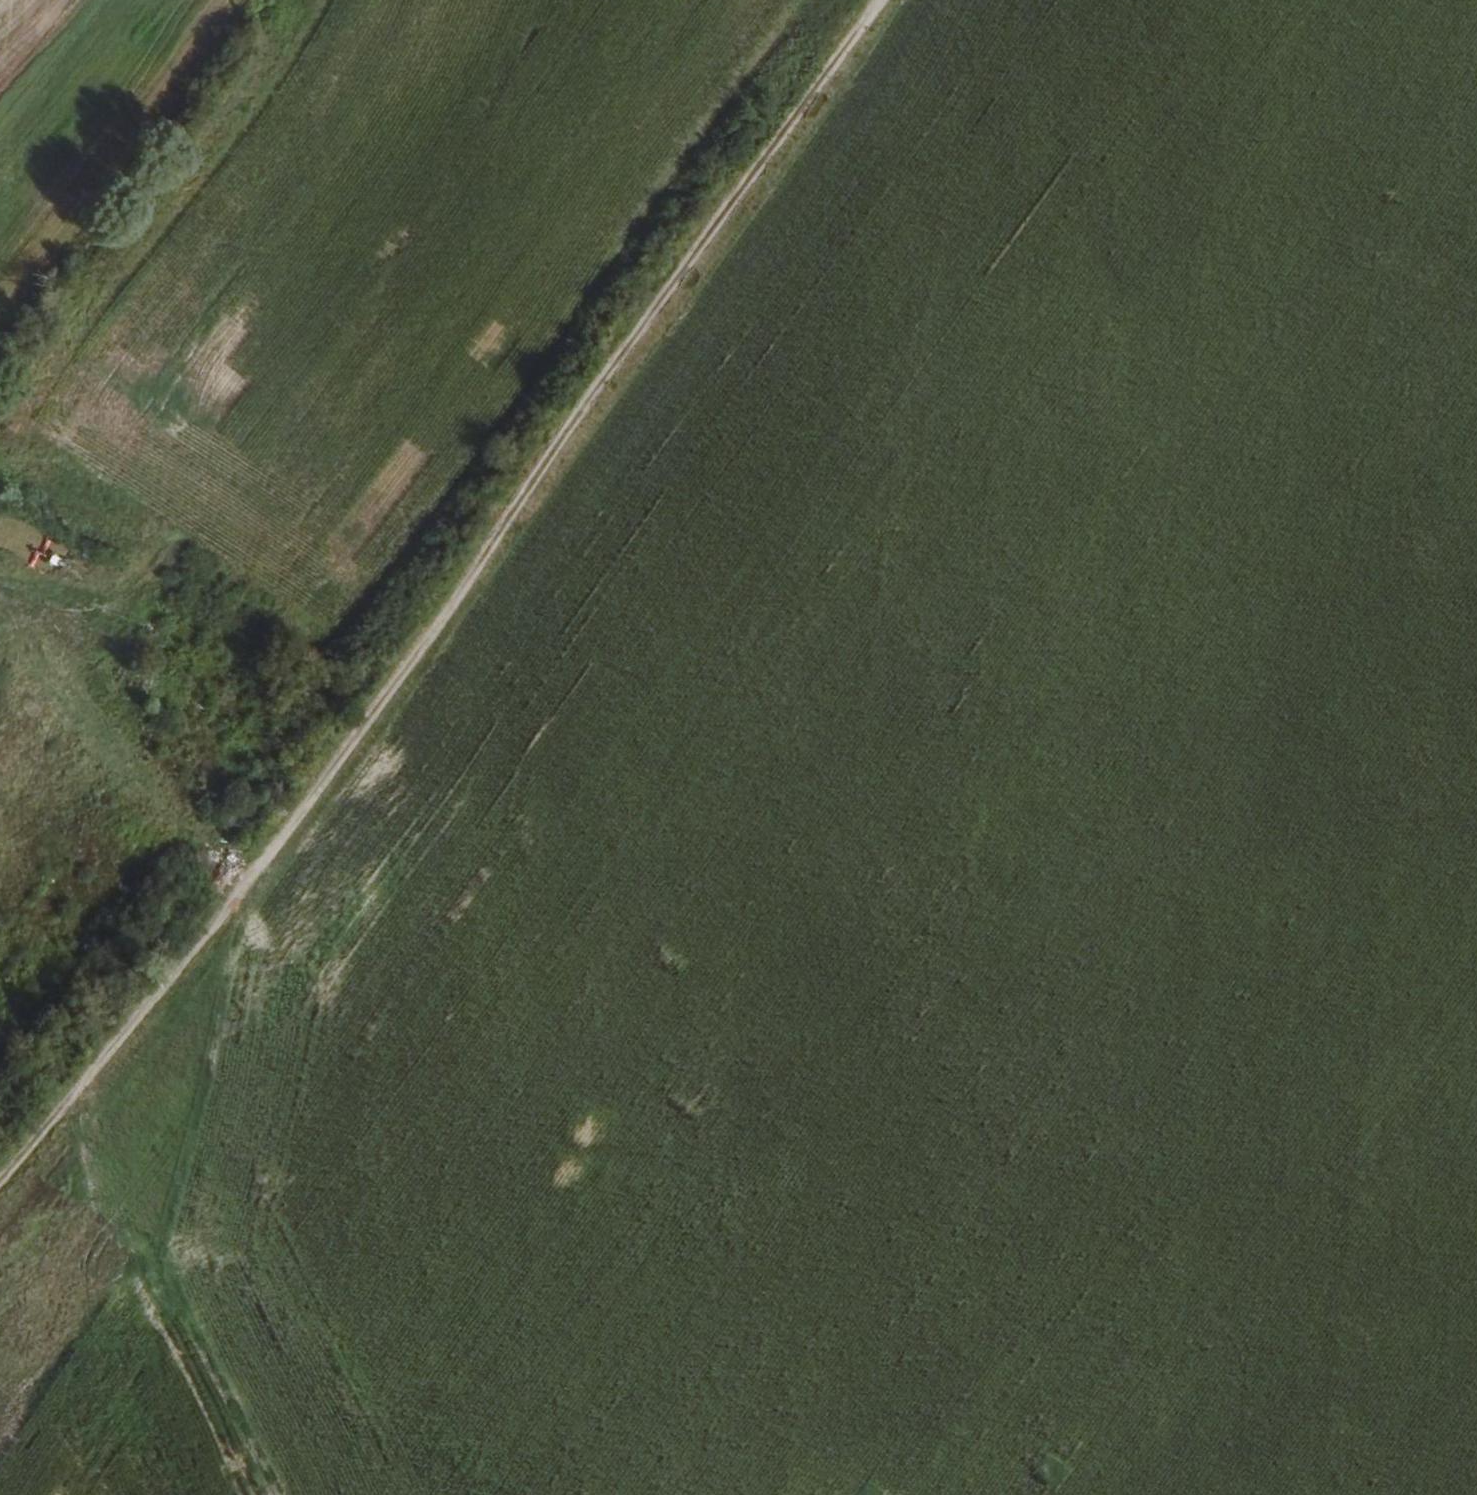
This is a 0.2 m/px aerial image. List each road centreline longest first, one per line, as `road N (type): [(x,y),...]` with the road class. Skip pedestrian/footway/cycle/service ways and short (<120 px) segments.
road 1 (track): [(0,1189),(229,916),(880,0)]

